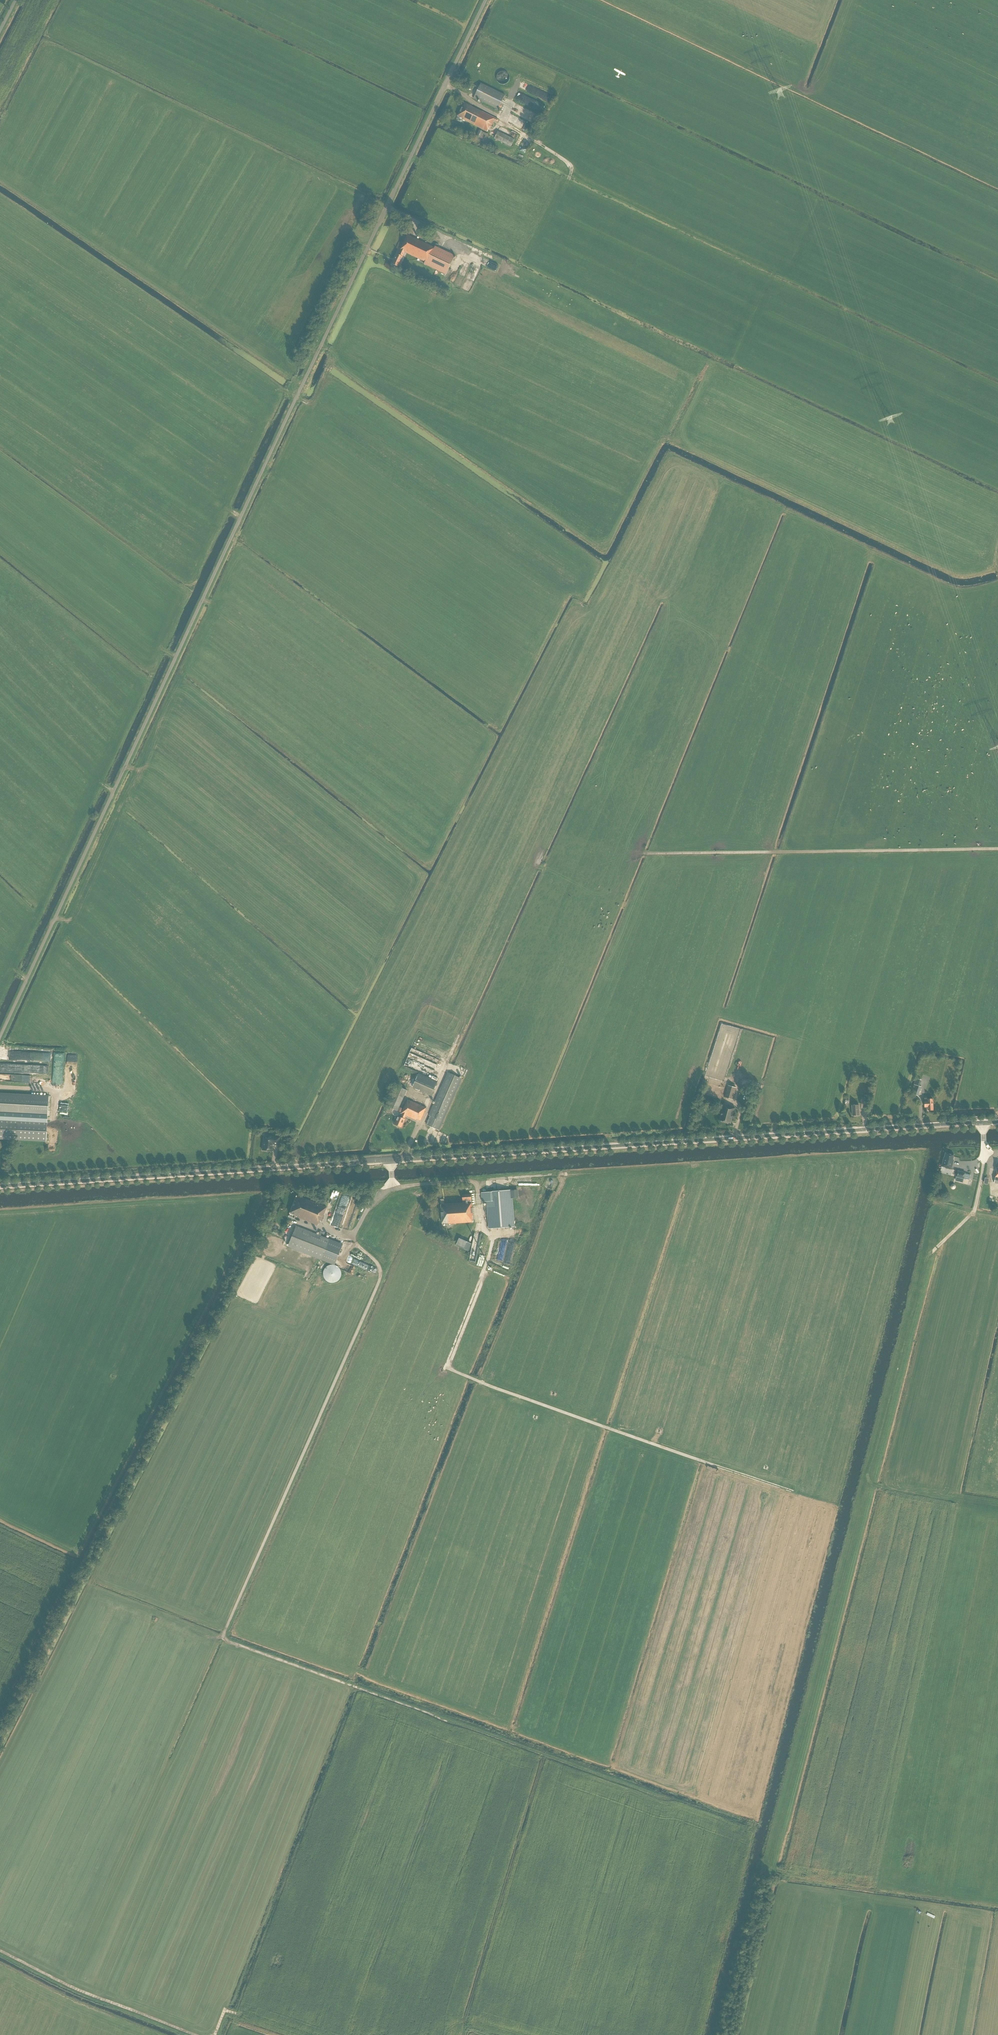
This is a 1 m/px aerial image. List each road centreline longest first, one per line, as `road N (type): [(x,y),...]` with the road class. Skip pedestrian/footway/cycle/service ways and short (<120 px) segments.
road 1 (unclassified): [(0,1037),(487,0)]
road 2 (unclassified): [(0,1186),(997,1122)]

